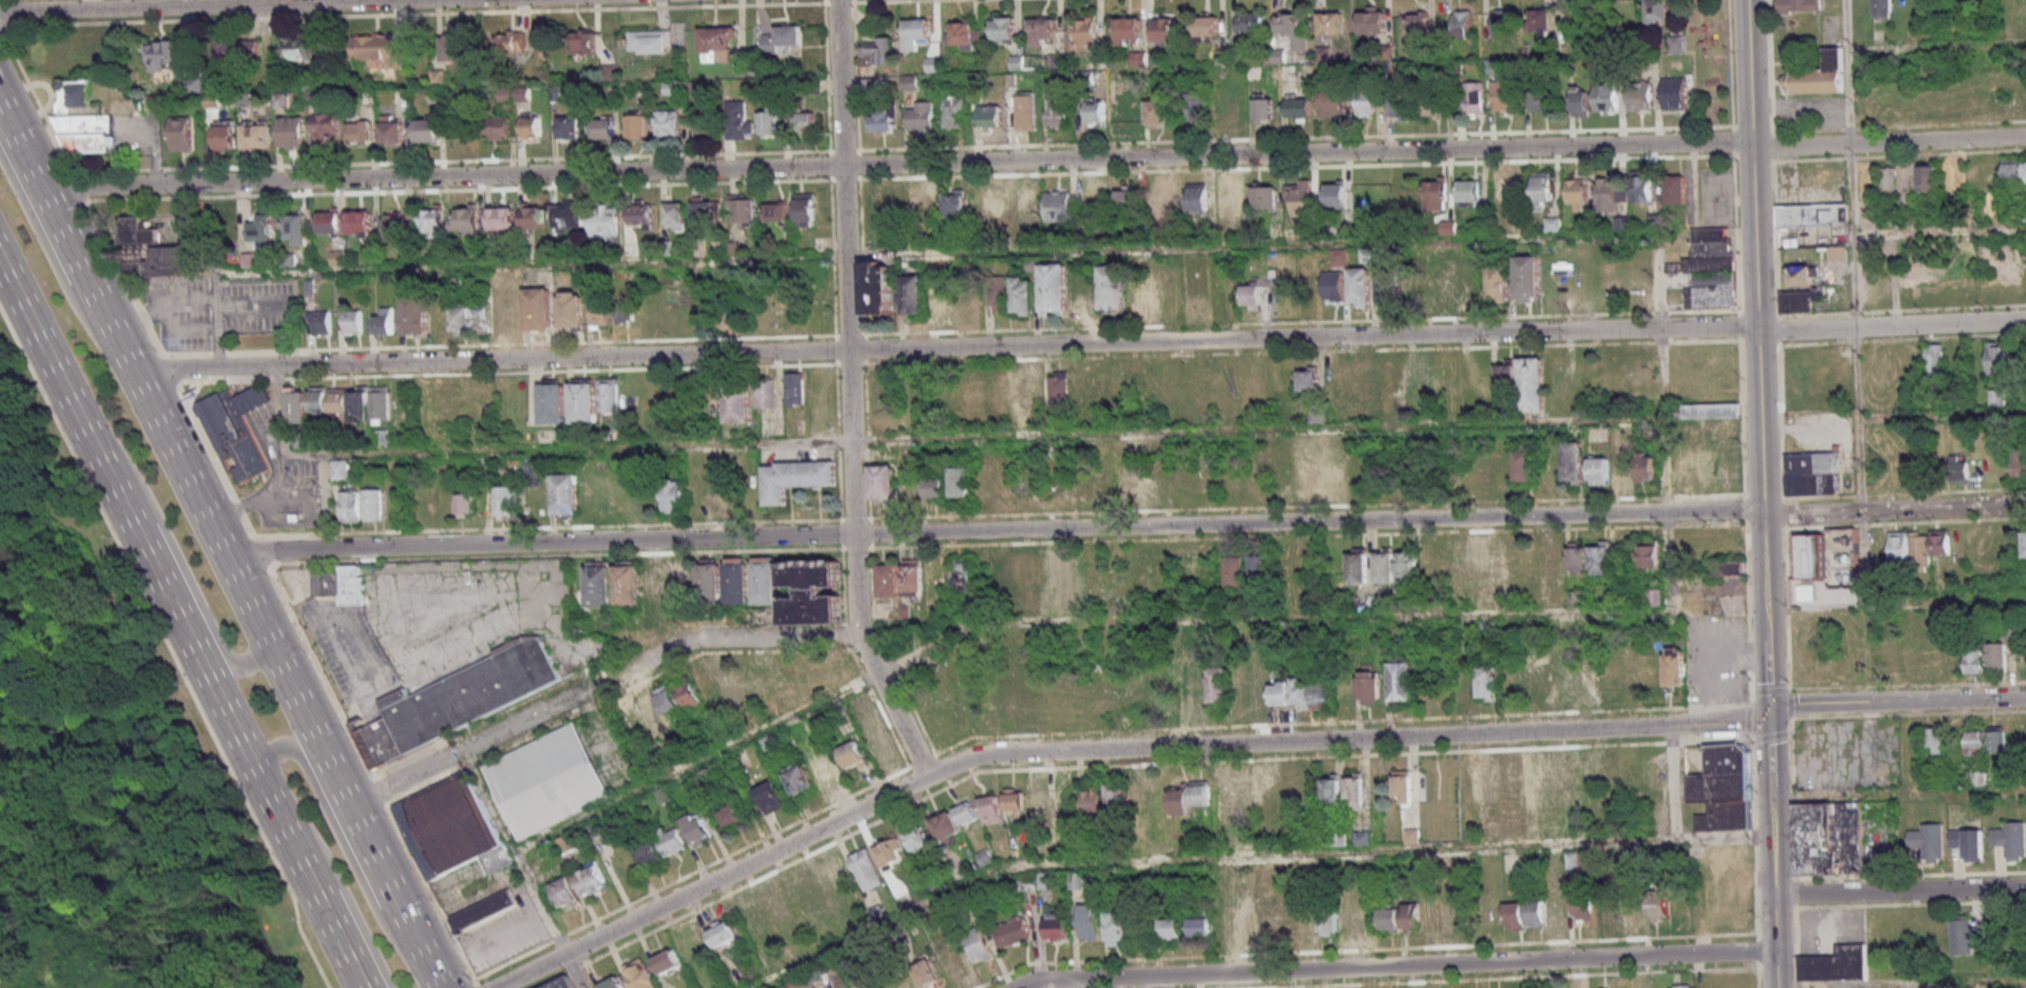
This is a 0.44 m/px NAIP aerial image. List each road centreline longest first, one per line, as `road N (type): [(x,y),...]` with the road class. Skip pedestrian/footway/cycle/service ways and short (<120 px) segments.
road 1 (residential): [(1752,145),(42,187)]
road 2 (residential): [(1764,513),(223,550)]
road 3 (residential): [(276,365),(1758,329)]
road 4 (tertiary): [(1769,711),(1671,727),(964,762),(565,955)]
road 5 (primary): [(442,987),(0,103)]
road 6 (residential): [(927,778),(857,622),(838,0)]
road 7 (residential): [(1775,951),(1020,987)]
road 8 (secondary): [(1767,639),(1747,0)]
road 9 (primary): [(0,260),(270,802)]
road 10 (residential): [(0,11),(396,0)]
road 11 (primary): [(84,429),(146,495),(231,661),(254,657),(264,631)]
road 12 (primary): [(412,928),(378,918),(297,751),(281,745),(255,771)]
road 13 (residential): [(2025,137),(1752,145)]
road 14 (residential): [(1758,329),(2025,321)]
road 15 (residential): [(860,637),(689,643),(603,682)]
road 16 (residential): [(2025,502),(1764,513)]
road 17 (tertiary): [(1769,711),(2025,700)]
road 18 (residential): [(576,694),(350,805)]
road 19 (residential): [(2025,887),(1774,894)]
road 20 (primary): [(133,369),(71,300),(0,159)]
road 21 (primary): [(272,806),(325,855),(392,987)]
road 22 (primary): [(270,802),(363,987)]
road 23 (secondary): [(1777,987),(1771,787)]
road 24 (residential): [(133,369),(276,365)]

